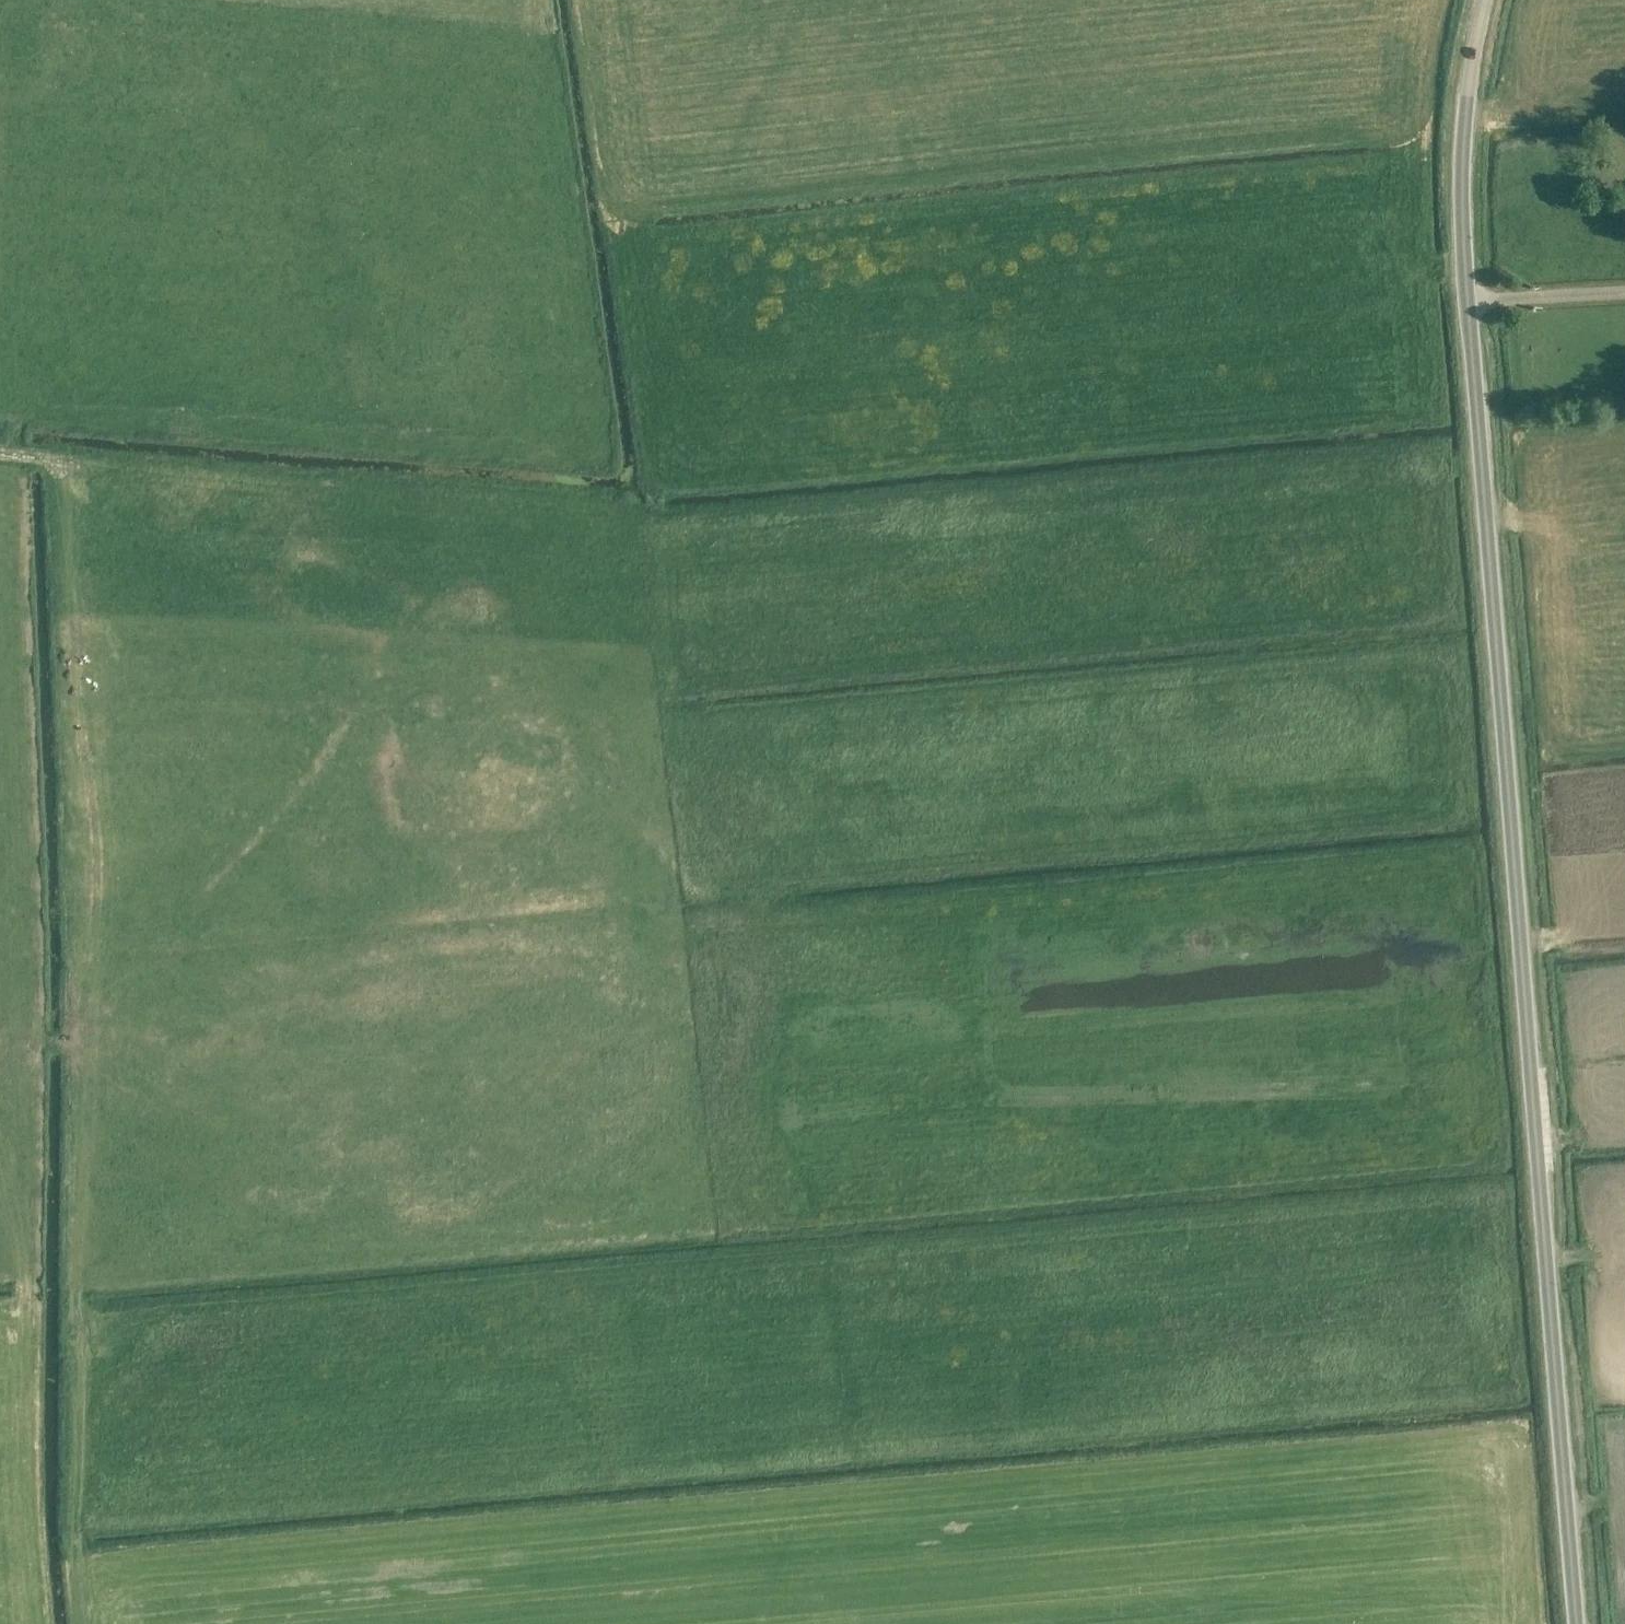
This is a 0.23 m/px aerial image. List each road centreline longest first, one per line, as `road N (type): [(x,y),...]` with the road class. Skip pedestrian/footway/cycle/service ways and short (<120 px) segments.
road 1 (unclassified): [(1572,1623),(1457,177),(1481,0)]

